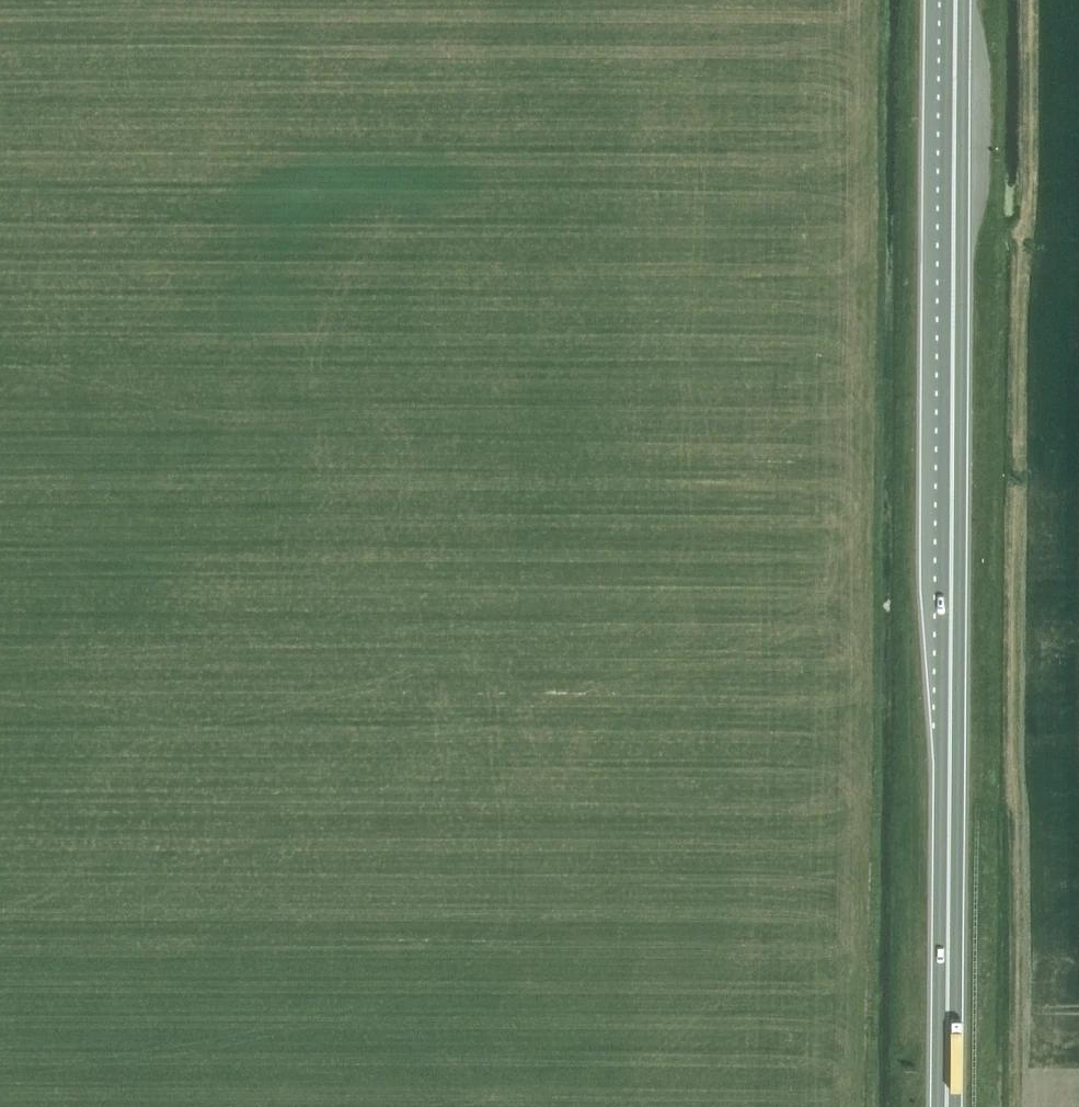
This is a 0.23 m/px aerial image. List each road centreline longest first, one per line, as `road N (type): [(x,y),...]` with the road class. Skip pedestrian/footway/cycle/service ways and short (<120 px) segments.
road 1 (trunk): [(947,1106),(957,0)]

